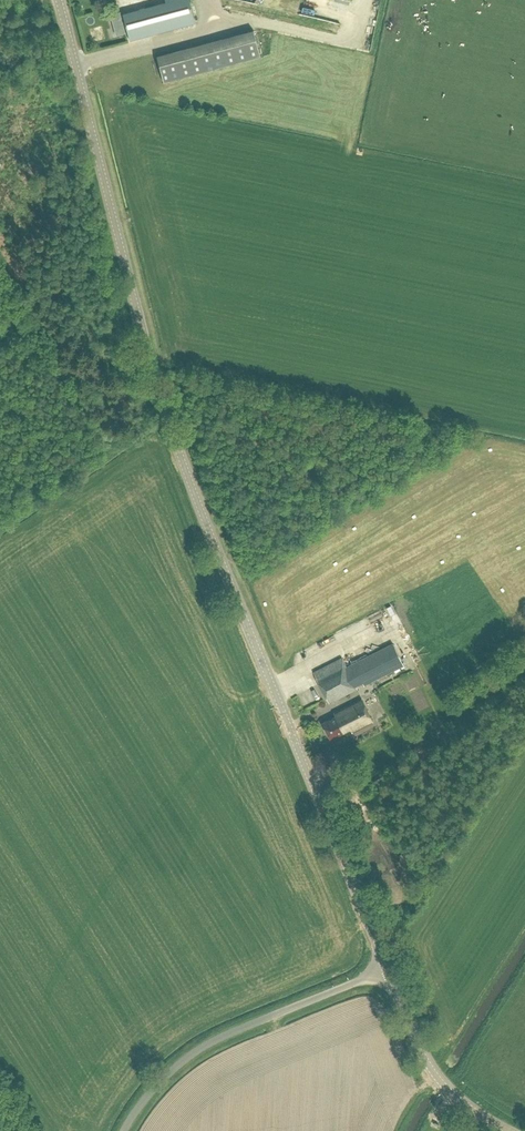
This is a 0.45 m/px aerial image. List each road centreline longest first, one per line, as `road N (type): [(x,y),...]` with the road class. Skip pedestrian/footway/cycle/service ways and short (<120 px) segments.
road 1 (tertiary): [(387,969),(166,403),(63,0)]
road 2 (unclassified): [(123,1130),(183,1058),(222,1035),(387,969)]
road 3 (tertiary): [(508,1130),(473,1112),(434,1074),(387,969)]

